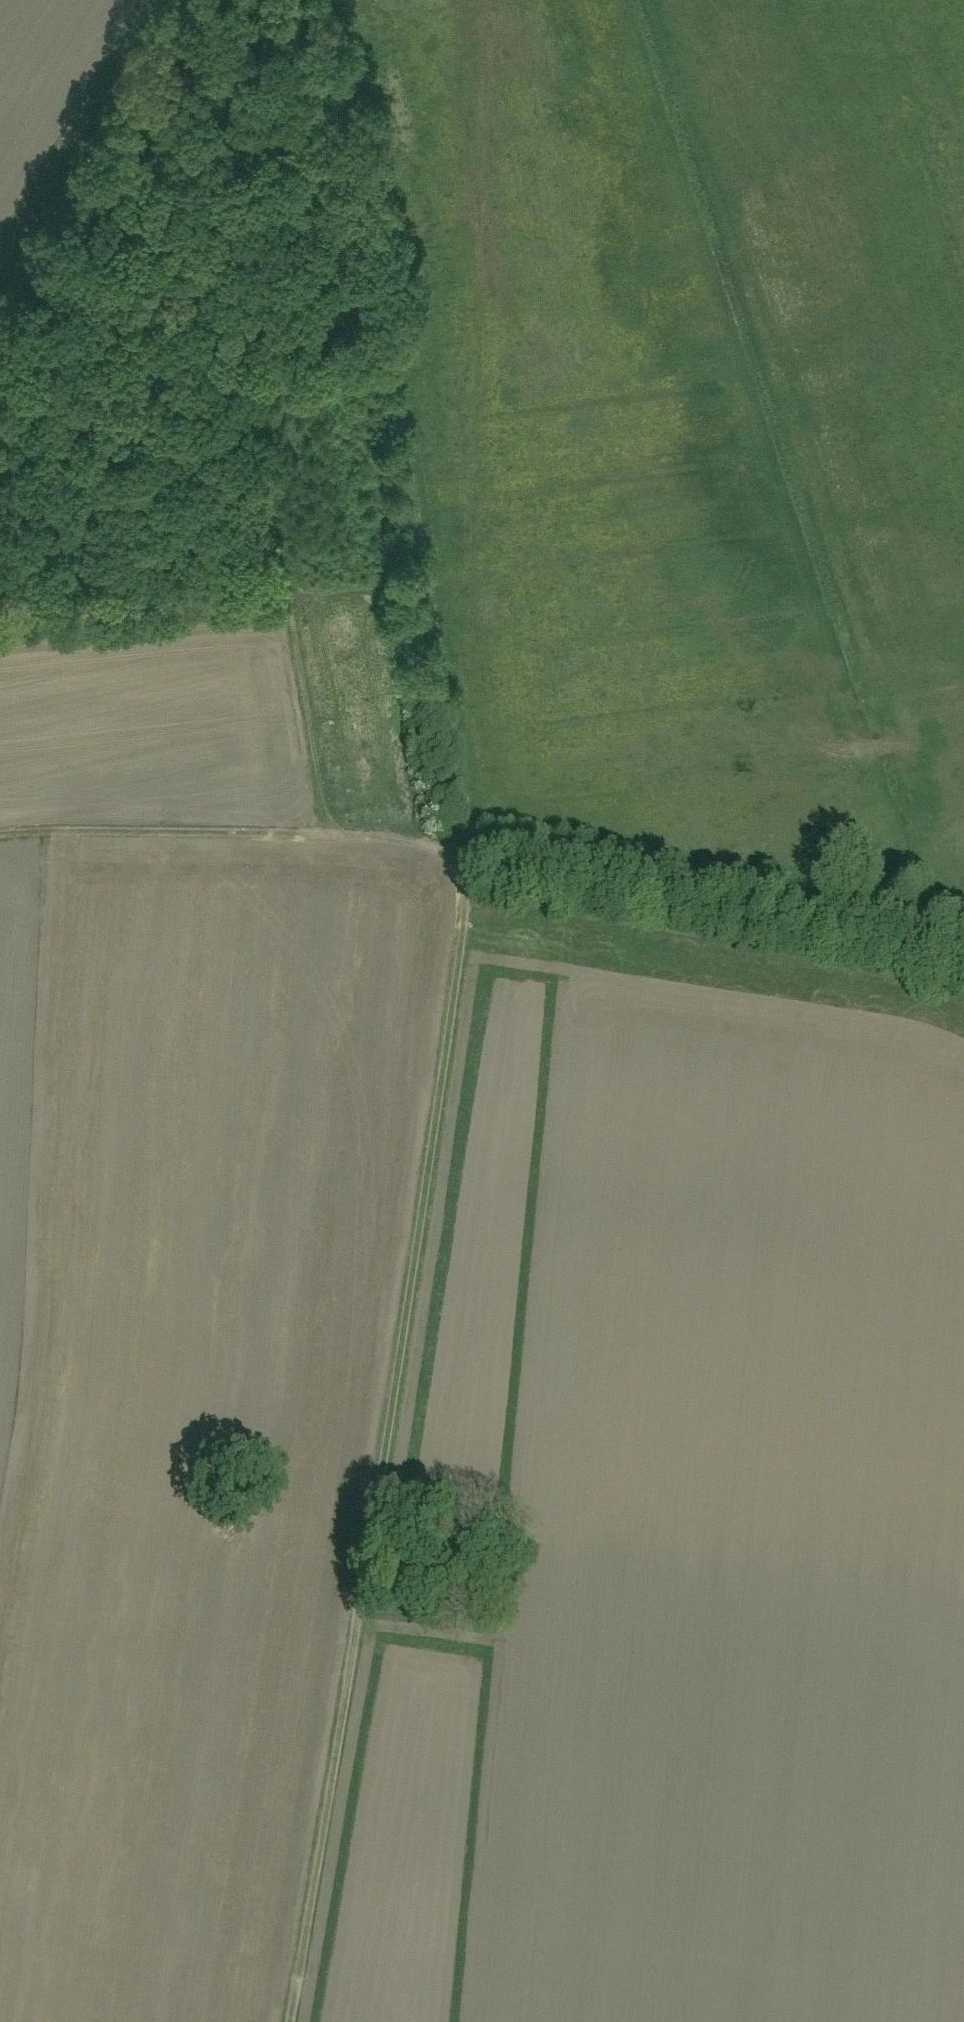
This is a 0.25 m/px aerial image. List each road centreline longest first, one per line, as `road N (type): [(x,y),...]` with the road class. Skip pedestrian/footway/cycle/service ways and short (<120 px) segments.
road 1 (track): [(298,2021),(370,1614),(466,874),(460,856),(442,844),(319,835)]
road 2 (track): [(0,417),(86,428),(188,415),(219,422),(276,591),(319,835)]
road 3 (track): [(319,835),(0,836)]
road 4 (track): [(167,0),(0,264)]

